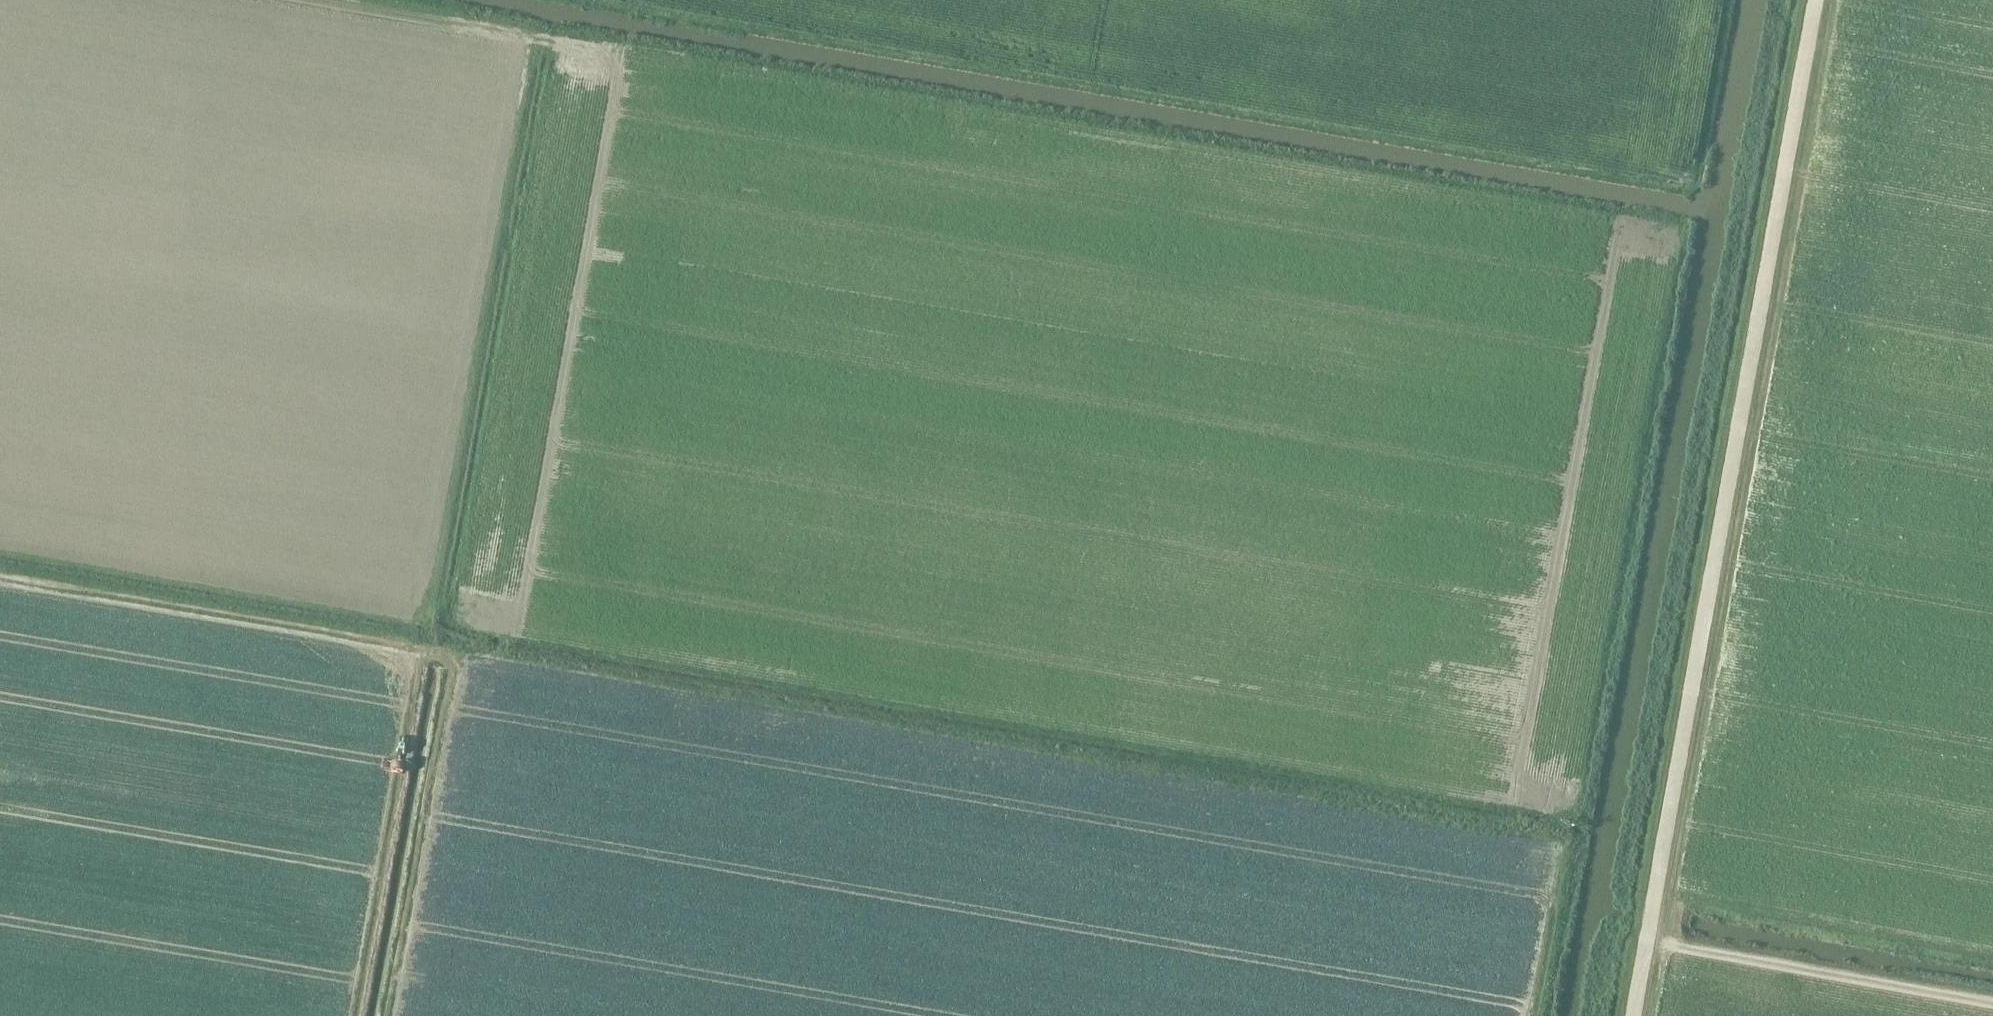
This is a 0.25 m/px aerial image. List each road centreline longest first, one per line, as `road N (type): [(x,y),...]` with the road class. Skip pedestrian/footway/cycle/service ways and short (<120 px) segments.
road 1 (unclassified): [(556,37),(338,0)]

